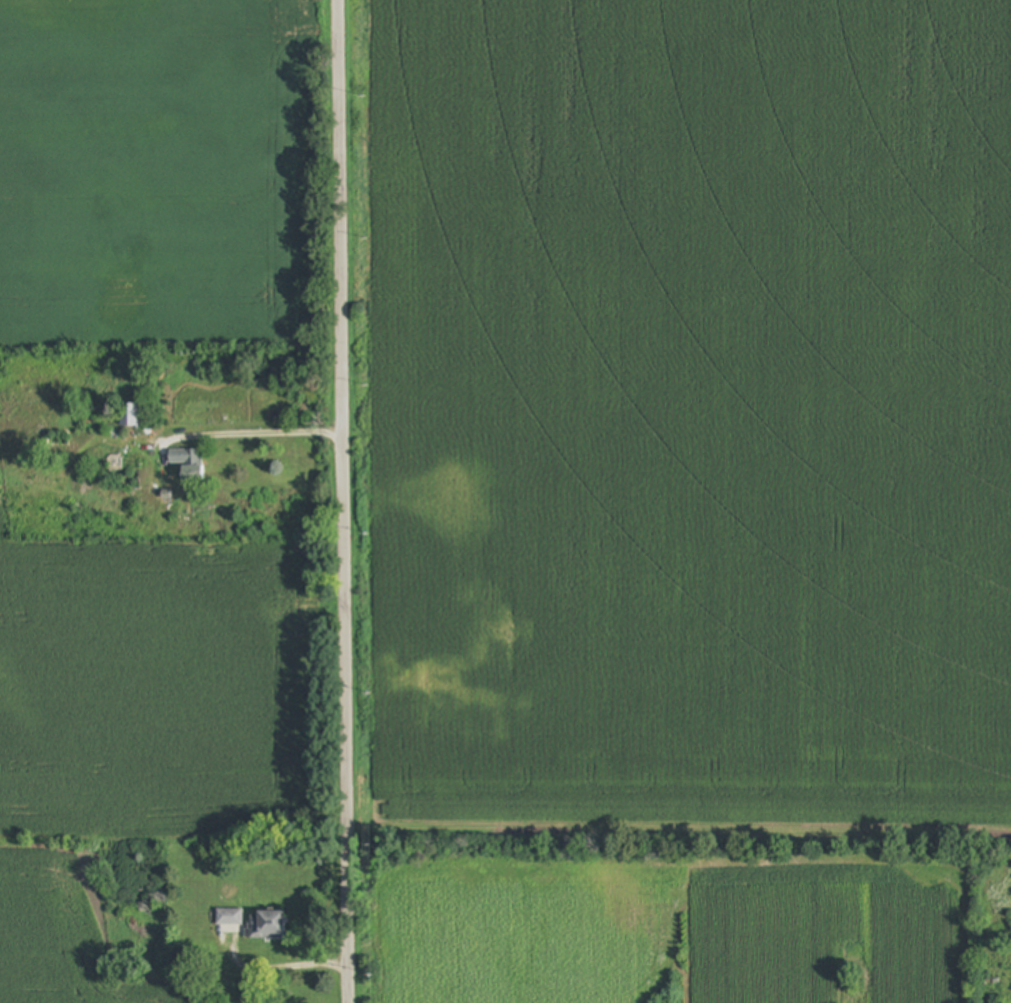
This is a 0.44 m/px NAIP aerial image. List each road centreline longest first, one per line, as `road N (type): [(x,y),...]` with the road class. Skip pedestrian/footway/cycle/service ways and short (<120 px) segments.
road 1 (residential): [(345,1002),(337,0)]

